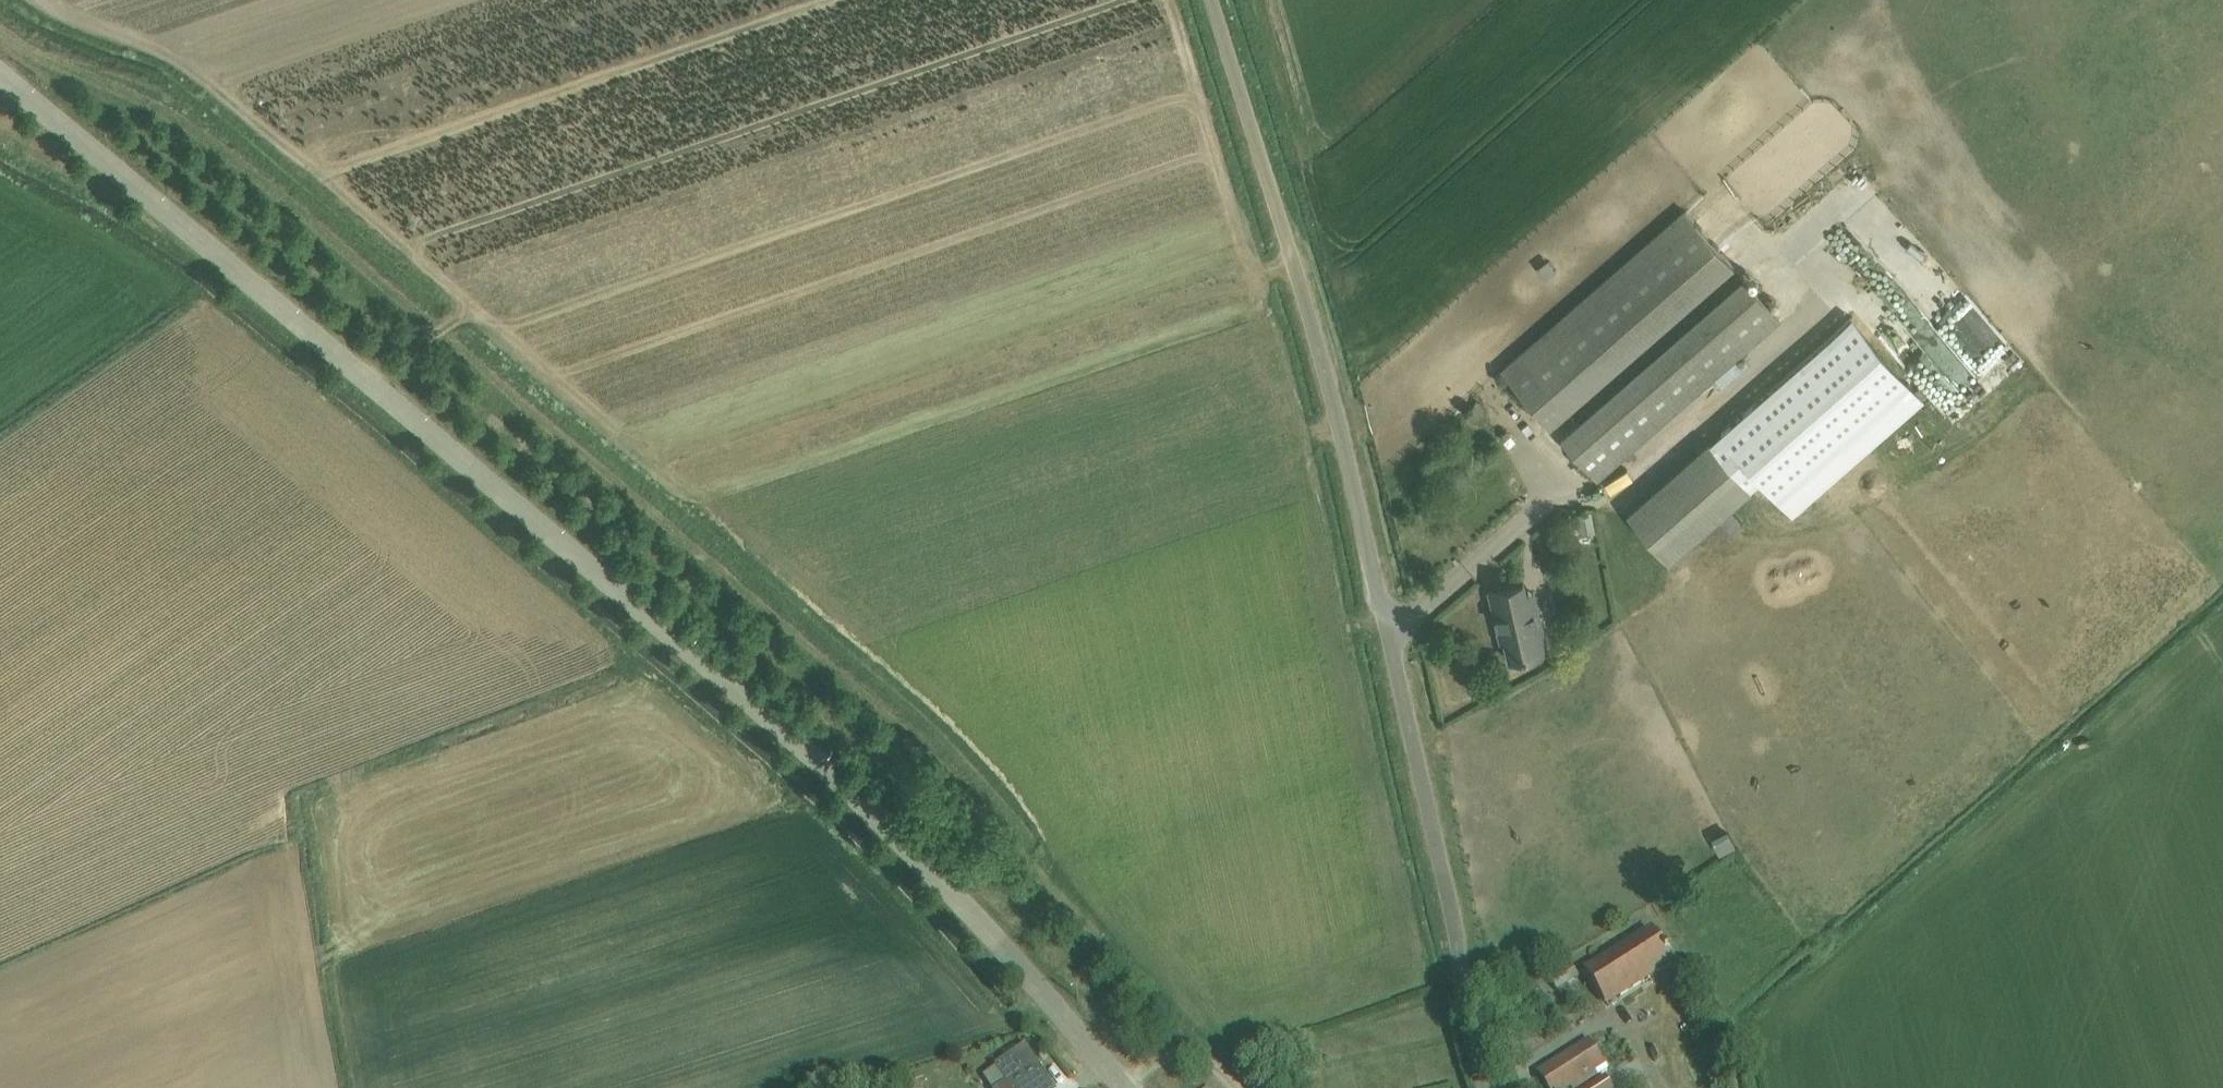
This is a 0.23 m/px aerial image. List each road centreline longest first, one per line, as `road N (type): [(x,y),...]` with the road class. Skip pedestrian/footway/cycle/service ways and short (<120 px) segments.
road 1 (tertiary): [(1120,1087),(944,890),(445,447),(0,76)]
road 2 (unclassified): [(1488,1087),(1405,705),(1308,320),(1215,0)]

